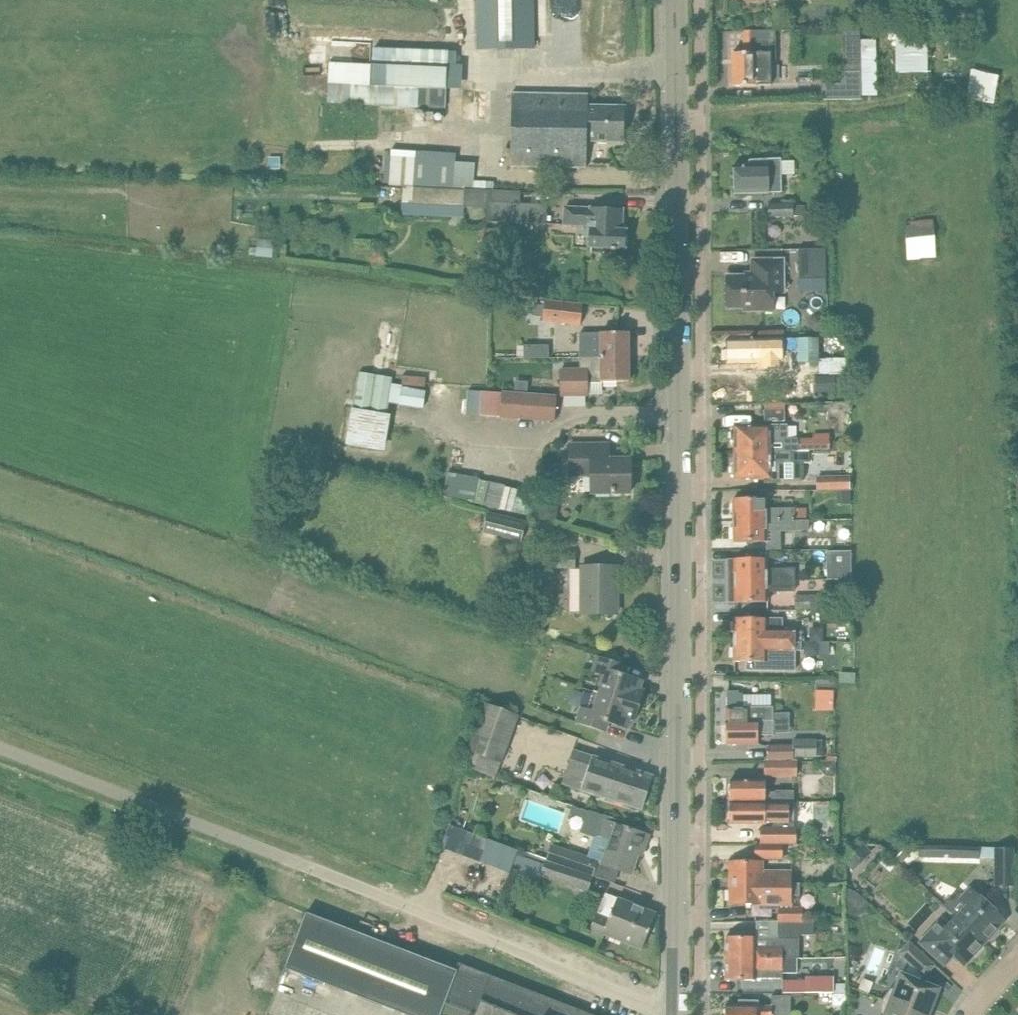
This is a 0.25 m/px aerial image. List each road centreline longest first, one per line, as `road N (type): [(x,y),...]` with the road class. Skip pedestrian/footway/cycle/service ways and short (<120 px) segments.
road 1 (tertiary): [(674,1014),(675,0)]
road 2 (unclassified): [(666,1014),(0,747)]

